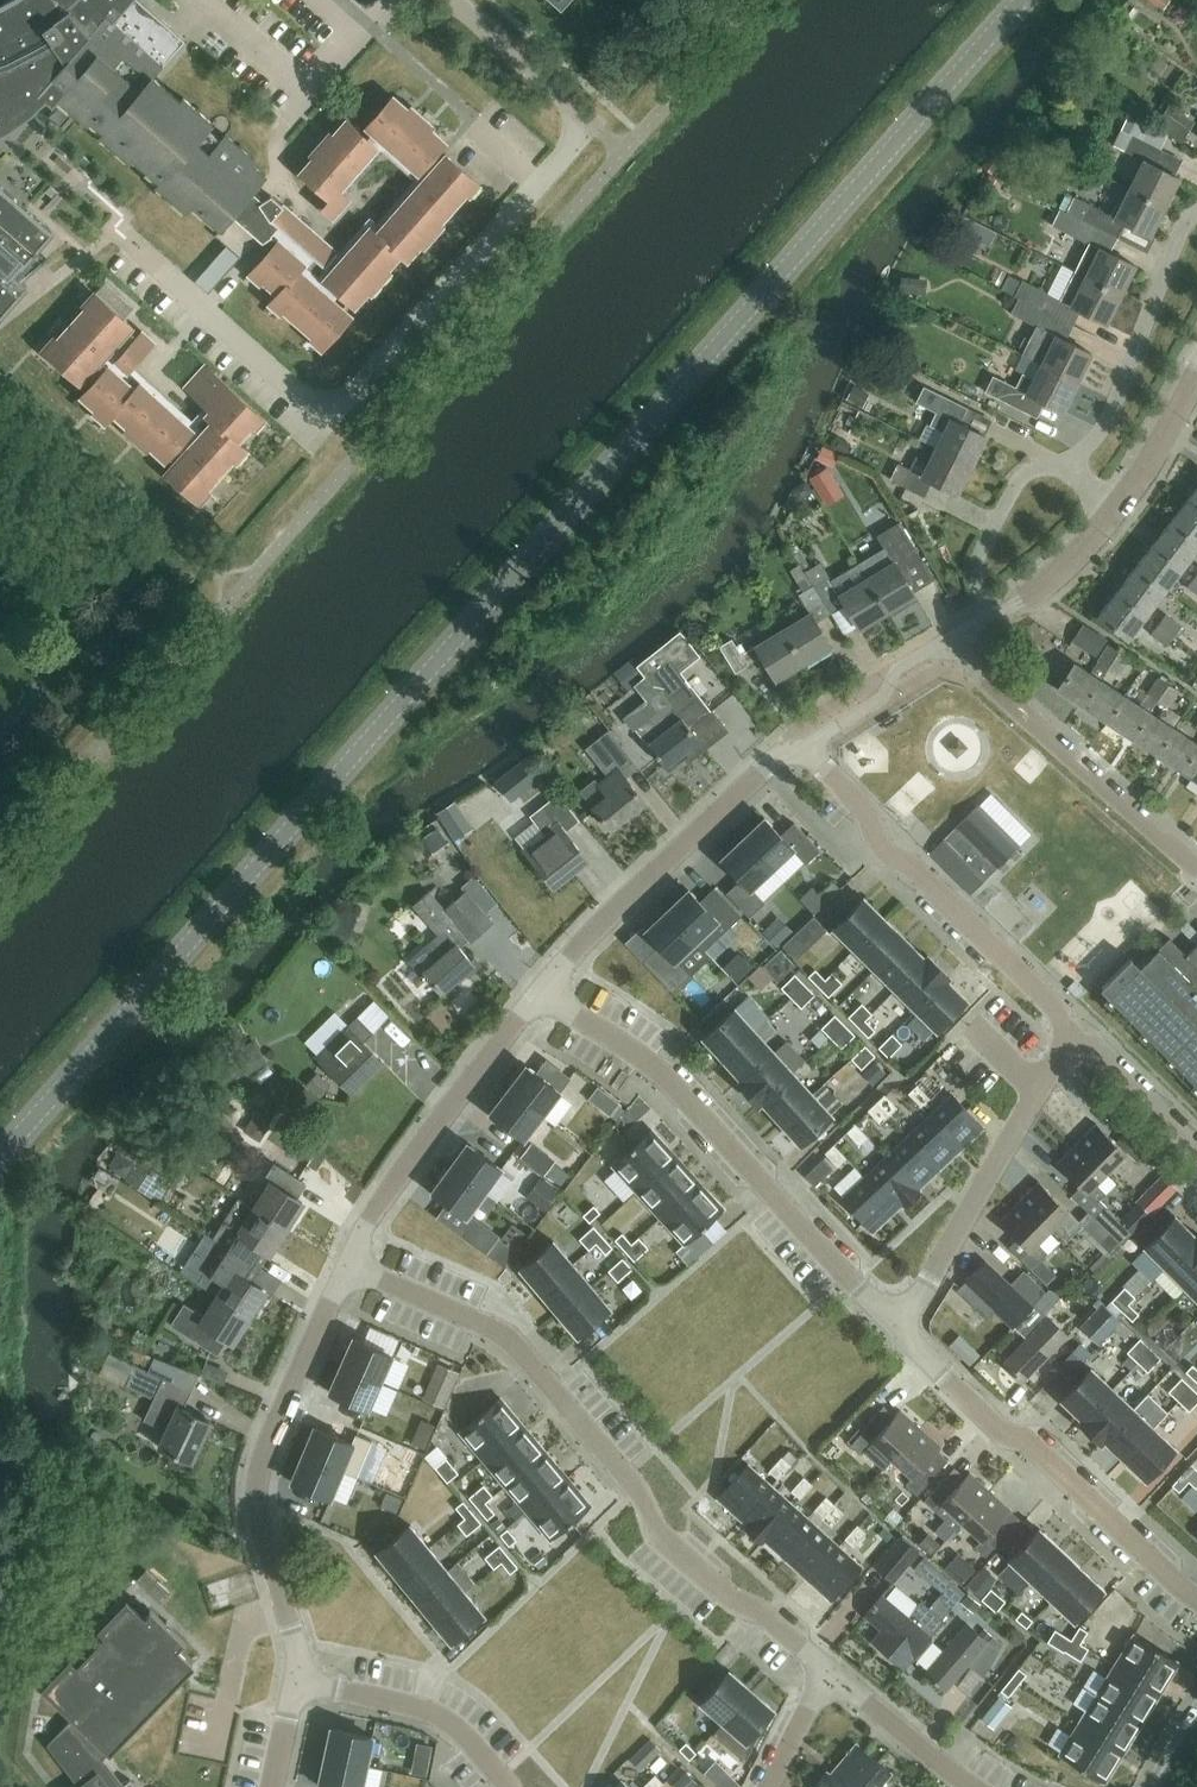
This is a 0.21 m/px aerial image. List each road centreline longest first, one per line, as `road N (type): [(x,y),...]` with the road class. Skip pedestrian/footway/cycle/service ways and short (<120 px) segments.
road 1 (tertiary): [(0,1154),(1022,0)]
road 2 (residential): [(596,126),(326,417),(45,167)]
road 3 (residential): [(830,1671),(771,1616),(737,1600),(660,1534),(639,1490),(511,1340),(348,1262)]
road 4 (residential): [(899,1332),(658,1067),(540,993)]
road 5 (unclassified): [(307,1681),(256,1510),(259,1469),(348,1262)]
road 6 (residential): [(1077,1033),(915,866),(893,861),(873,839),(866,807),(809,746)]
road 7 (residential): [(1196,1598),(899,1332)]
road 8 (unclassified): [(540,993),(575,944),(780,752),(809,746)]
road 9 (residential): [(899,1332),(1077,1033)]
road 10 (unclassified): [(1196,867),(977,672),(951,638)]
road 11 (unclassified): [(348,1262),(419,1146),(540,993)]
road 12 (residential): [(1065,466),(1103,426),(1185,223),(1196,214)]
road 13 (residential): [(506,1786),(439,1713),(307,1681)]
road 14 (residential): [(985,623),(976,571),(998,516),(1024,474),(1065,466)]
road 15 (residential): [(596,126),(446,0)]
road 16 (residential): [(975,1786),(830,1671)]
road 17 (unclassified): [(809,746),(882,699),(898,668),(951,638)]
road 18 (unclassified): [(985,623),(1061,565),(1120,505)]
road 19 (residential): [(1196,1151),(1077,1033)]
road 20 (unclassified): [(1120,505),(1196,371)]
road 21 (residential): [(830,1671),(769,1786)]

